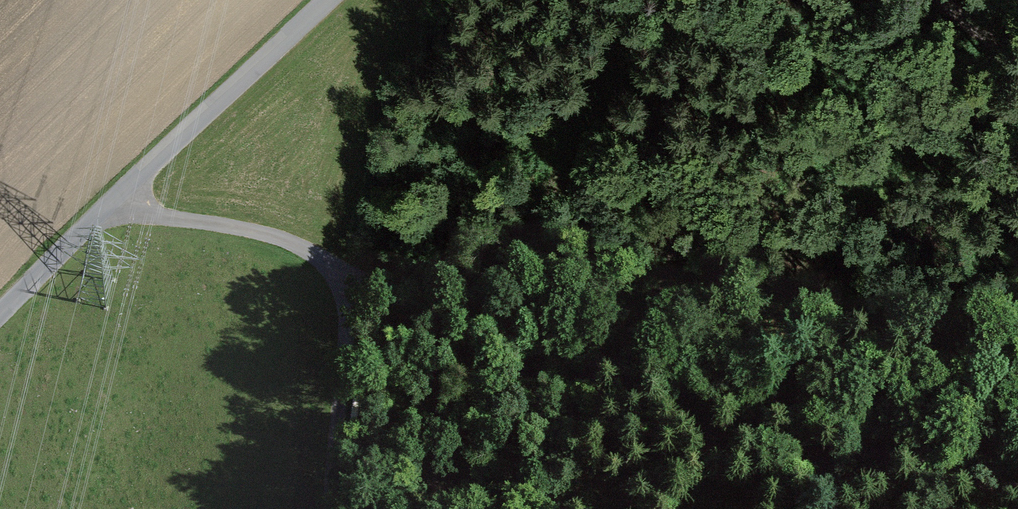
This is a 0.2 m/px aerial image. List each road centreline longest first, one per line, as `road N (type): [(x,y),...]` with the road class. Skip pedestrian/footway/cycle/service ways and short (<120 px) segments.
road 1 (track): [(339,280),(511,349),(794,442),(1017,491)]
road 2 (track): [(117,196),(141,214),(251,229),(316,255),(339,280),(347,351),(328,508)]
road 3 (unclassified): [(0,306),(324,0)]
road 4 (track): [(511,349),(524,508)]

